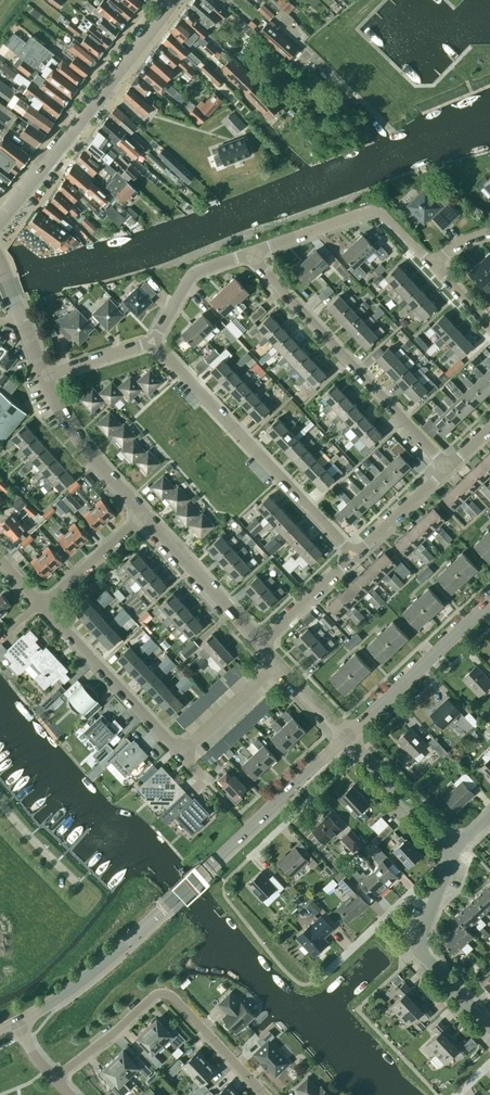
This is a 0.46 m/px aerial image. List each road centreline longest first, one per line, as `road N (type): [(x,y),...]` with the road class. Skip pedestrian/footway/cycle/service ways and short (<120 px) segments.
road 1 (tertiary): [(14,1024),(113,955),(346,736)]
road 2 (residential): [(354,557),(153,344)]
road 3 (residential): [(449,468),(250,255)]
road 4 (residential): [(265,1094),(163,993),(54,1081)]
road 5 (tertiary): [(0,219),(174,0)]
road 6 (residential): [(250,255),(377,208),(434,265)]
road 7 (residential): [(178,754),(43,604)]
road 8 (tertiary): [(346,736),(489,602)]
road 9 (unclassified): [(262,645),(143,516)]
road 10 (unclassified): [(143,516),(74,435),(43,377)]
road 11 (residential): [(454,849),(346,736)]
road 12 (residential): [(432,908),(414,890),(322,975)]
road 13 (residential): [(489,1031),(426,960),(420,940),(432,908)]
road 14 (residential): [(153,344),(190,278),(250,255)]
road 15 (residential): [(178,754),(278,662)]
road 16 (residential): [(43,604),(143,516)]
road 17 (residential): [(354,557),(449,468)]
road 18 (residential): [(262,645),(354,557)]

